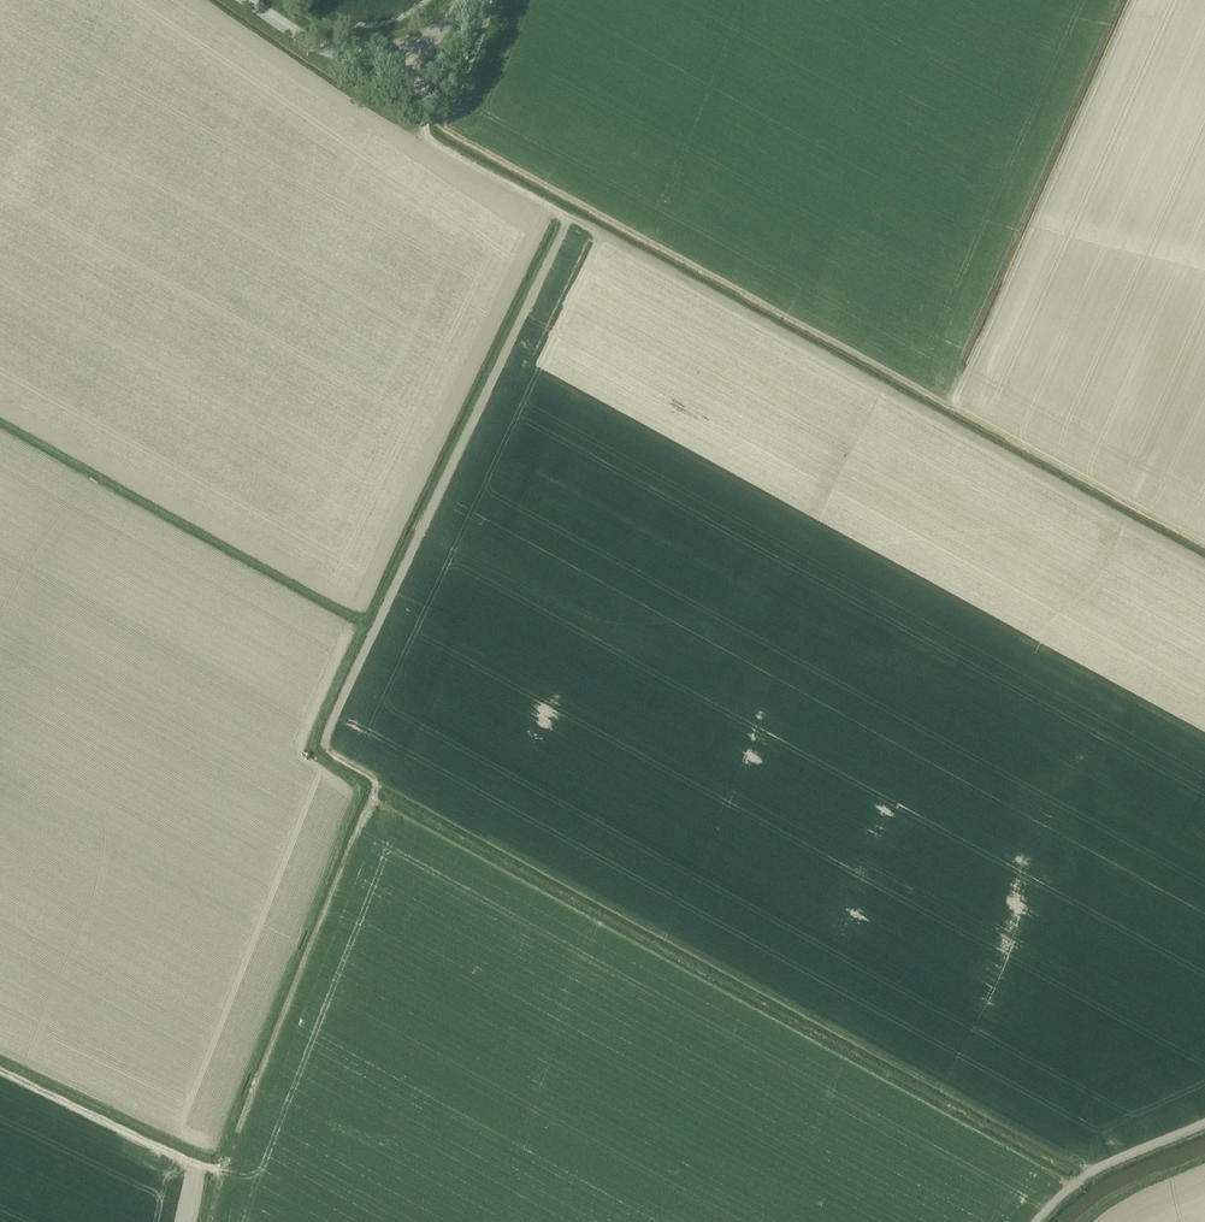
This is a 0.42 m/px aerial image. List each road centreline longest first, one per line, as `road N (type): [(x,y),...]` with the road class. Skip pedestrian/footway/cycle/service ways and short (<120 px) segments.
road 1 (tertiary): [(246,0),(300,34),(374,50),(414,43),(465,0)]

